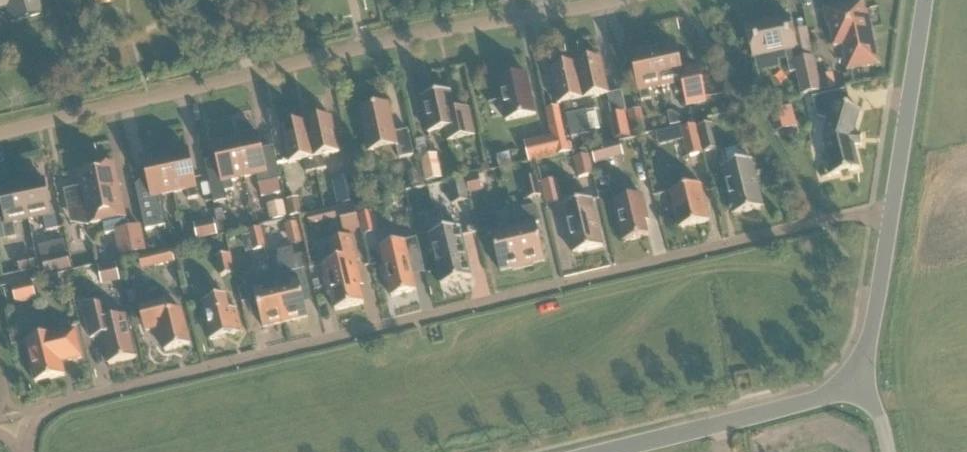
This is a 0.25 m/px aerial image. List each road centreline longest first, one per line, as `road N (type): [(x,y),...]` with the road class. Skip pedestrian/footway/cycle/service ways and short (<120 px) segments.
road 1 (residential): [(23,451),(38,413),(893,212)]
road 2 (residential): [(0,131),(390,41),(619,0)]
road 3 (tertiary): [(607,451),(822,398),(850,380)]
road 4 (tertiary): [(893,212),(927,0)]
road 5 (tertiary): [(850,380),(868,350),(893,212)]

